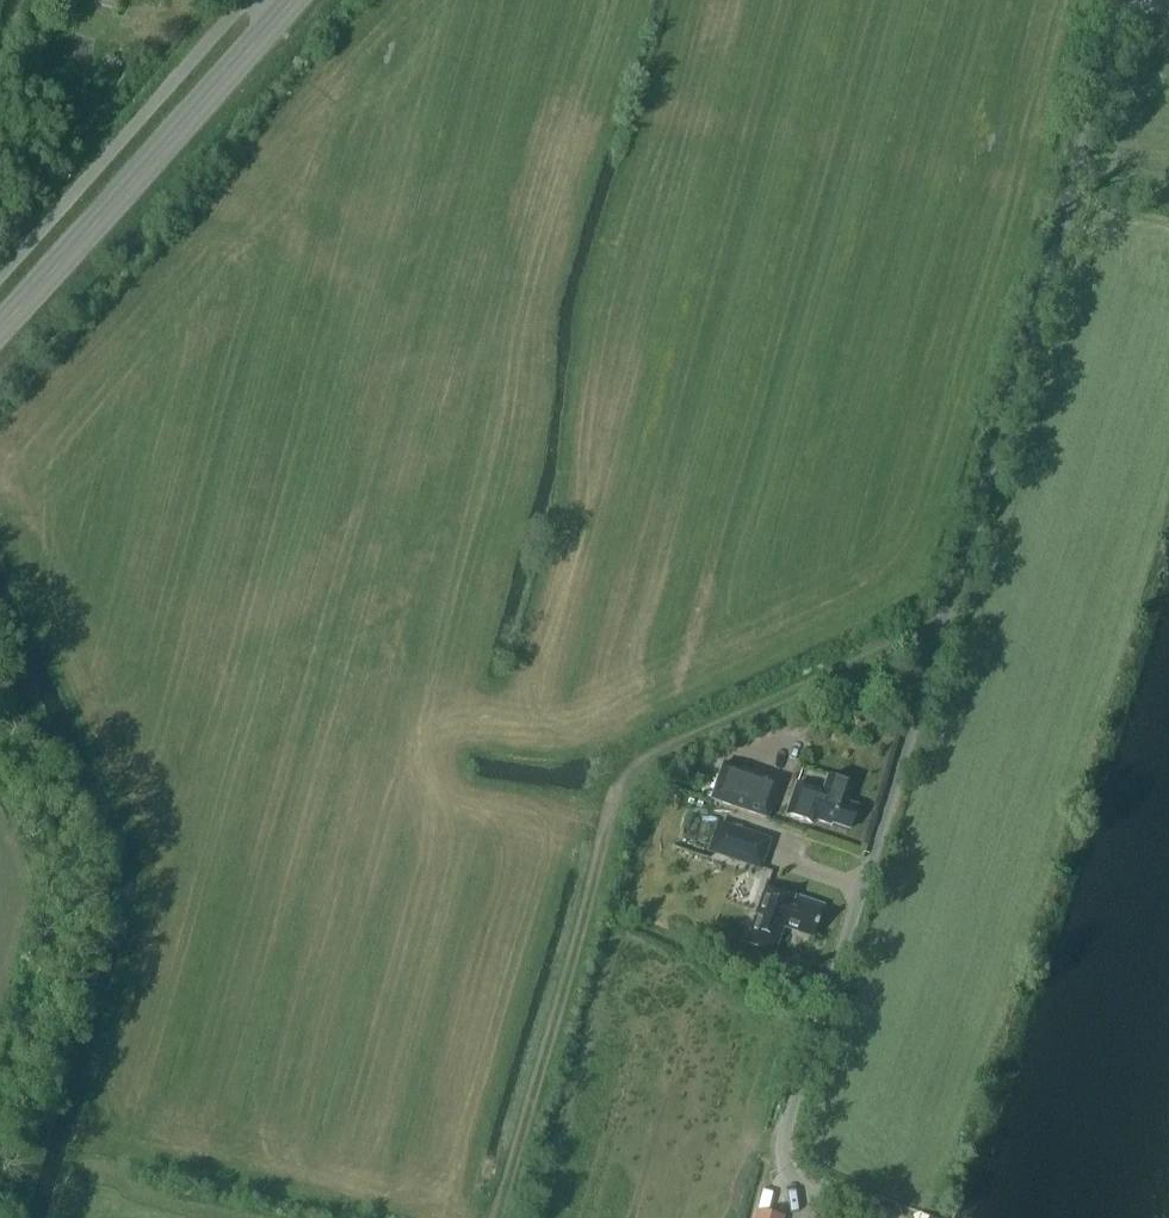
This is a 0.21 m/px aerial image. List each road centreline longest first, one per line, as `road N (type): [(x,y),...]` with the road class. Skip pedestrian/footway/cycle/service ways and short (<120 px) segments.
road 1 (unclassified): [(881,1217),(795,1186),(781,1145),(1123,0)]
road 2 (tertiary): [(0,327),(294,0)]

